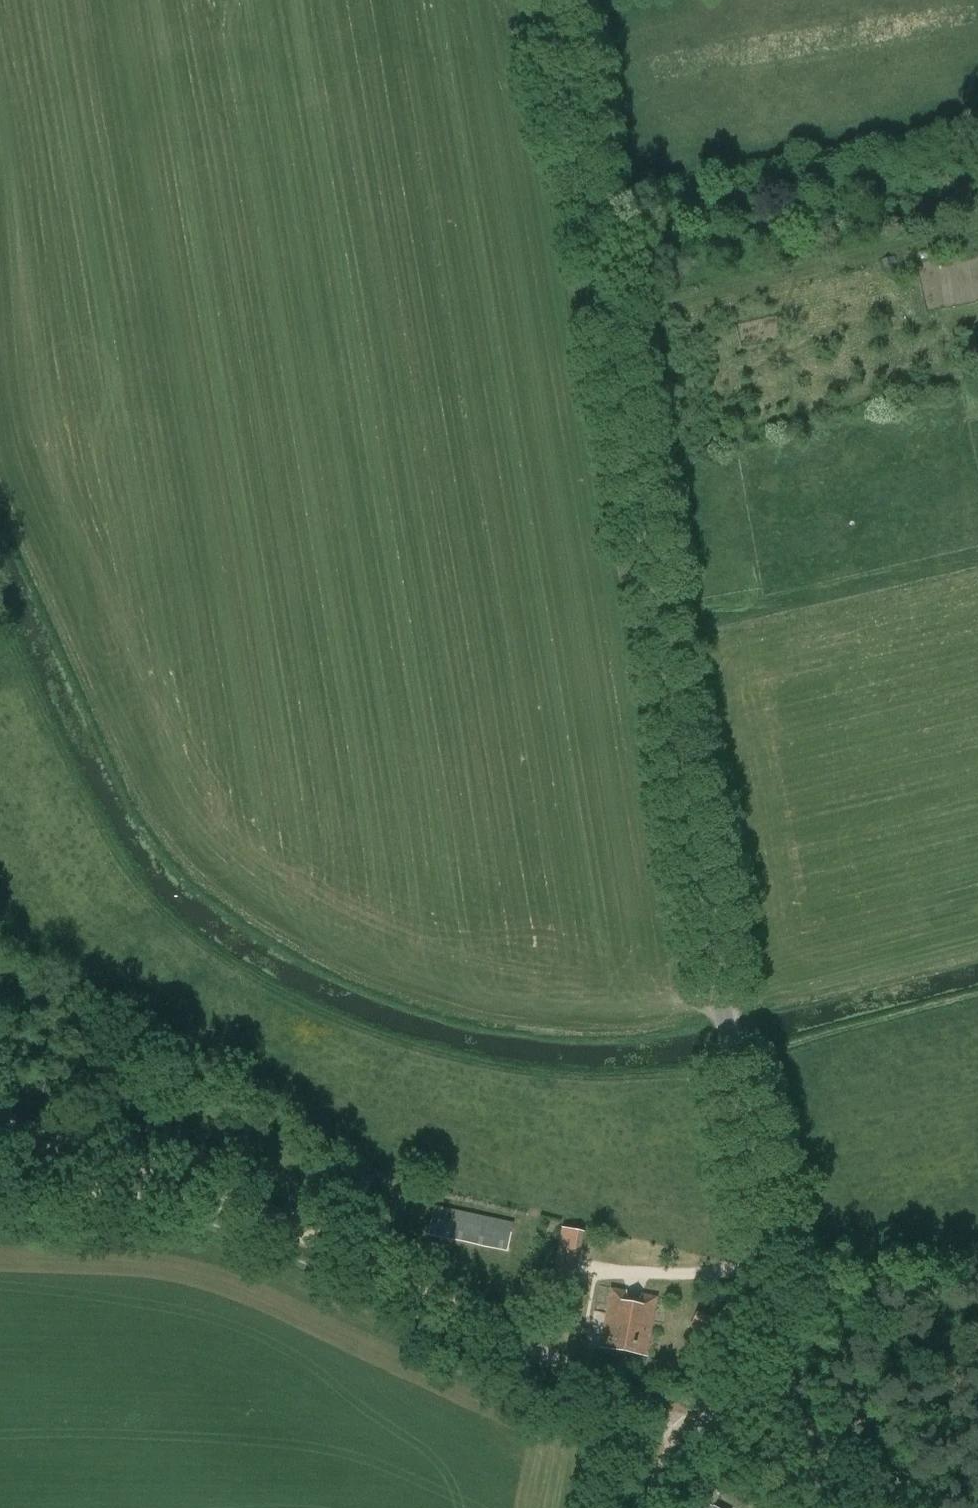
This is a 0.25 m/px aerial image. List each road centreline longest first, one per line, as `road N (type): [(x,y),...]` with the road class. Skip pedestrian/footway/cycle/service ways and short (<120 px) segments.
road 1 (tertiary): [(787,1392),(551,0)]
road 2 (track): [(552,1358),(405,1278),(220,1202),(0,1190)]
road 3 (tertiary): [(652,1507),(668,1459),(696,1423),(787,1392)]
road 4 (track): [(690,1429),(552,1358)]
road 5 (tertiary): [(848,1507),(808,1460),(787,1392)]

